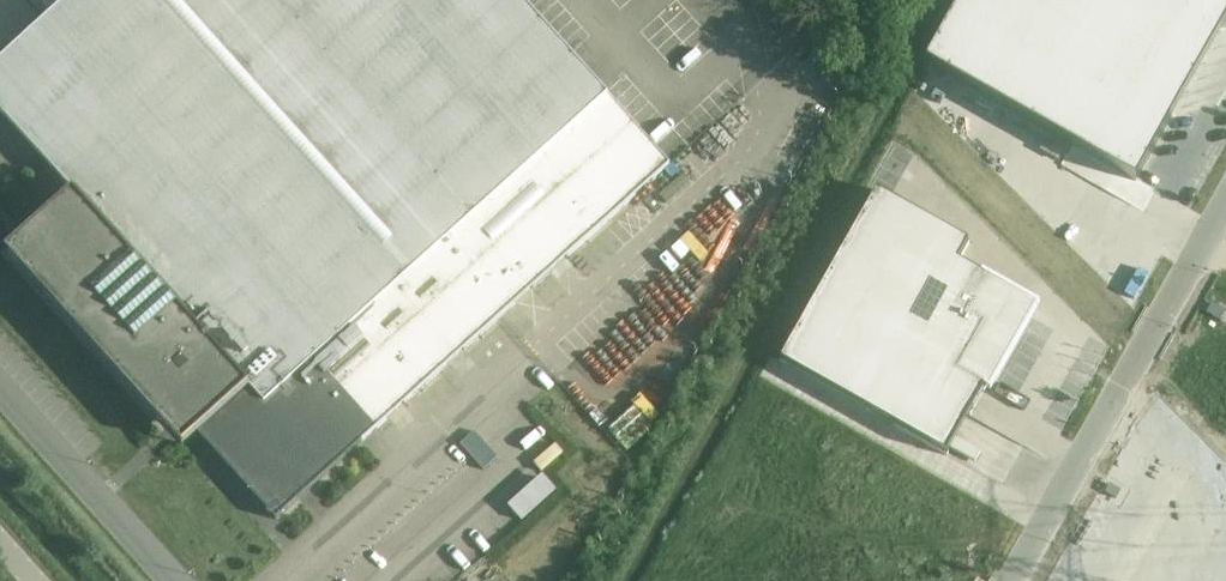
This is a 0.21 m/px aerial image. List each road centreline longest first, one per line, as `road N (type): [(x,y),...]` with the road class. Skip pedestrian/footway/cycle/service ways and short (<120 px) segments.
road 1 (unclassified): [(1225,204),(1013,580)]
road 2 (unclassified): [(172,580),(0,390)]

